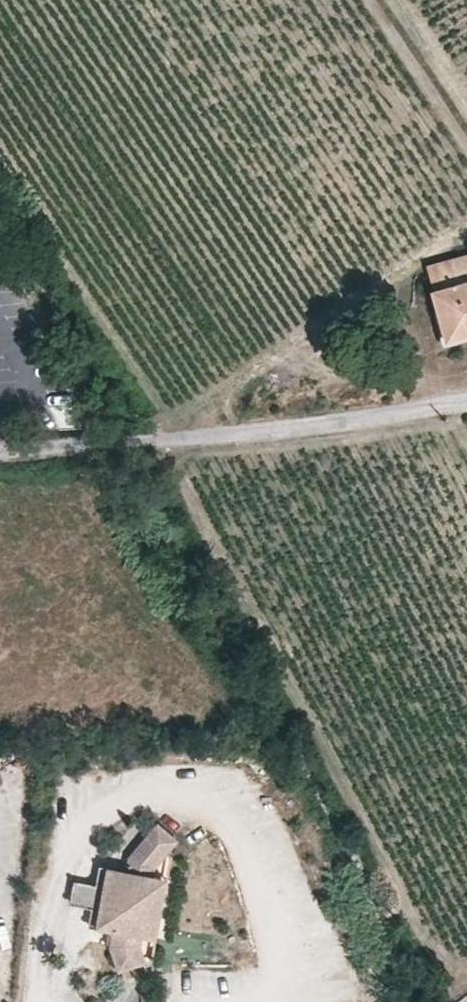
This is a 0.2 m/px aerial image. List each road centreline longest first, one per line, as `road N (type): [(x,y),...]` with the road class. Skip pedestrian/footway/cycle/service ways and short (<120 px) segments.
road 1 (track): [(466,150),(371,0)]

